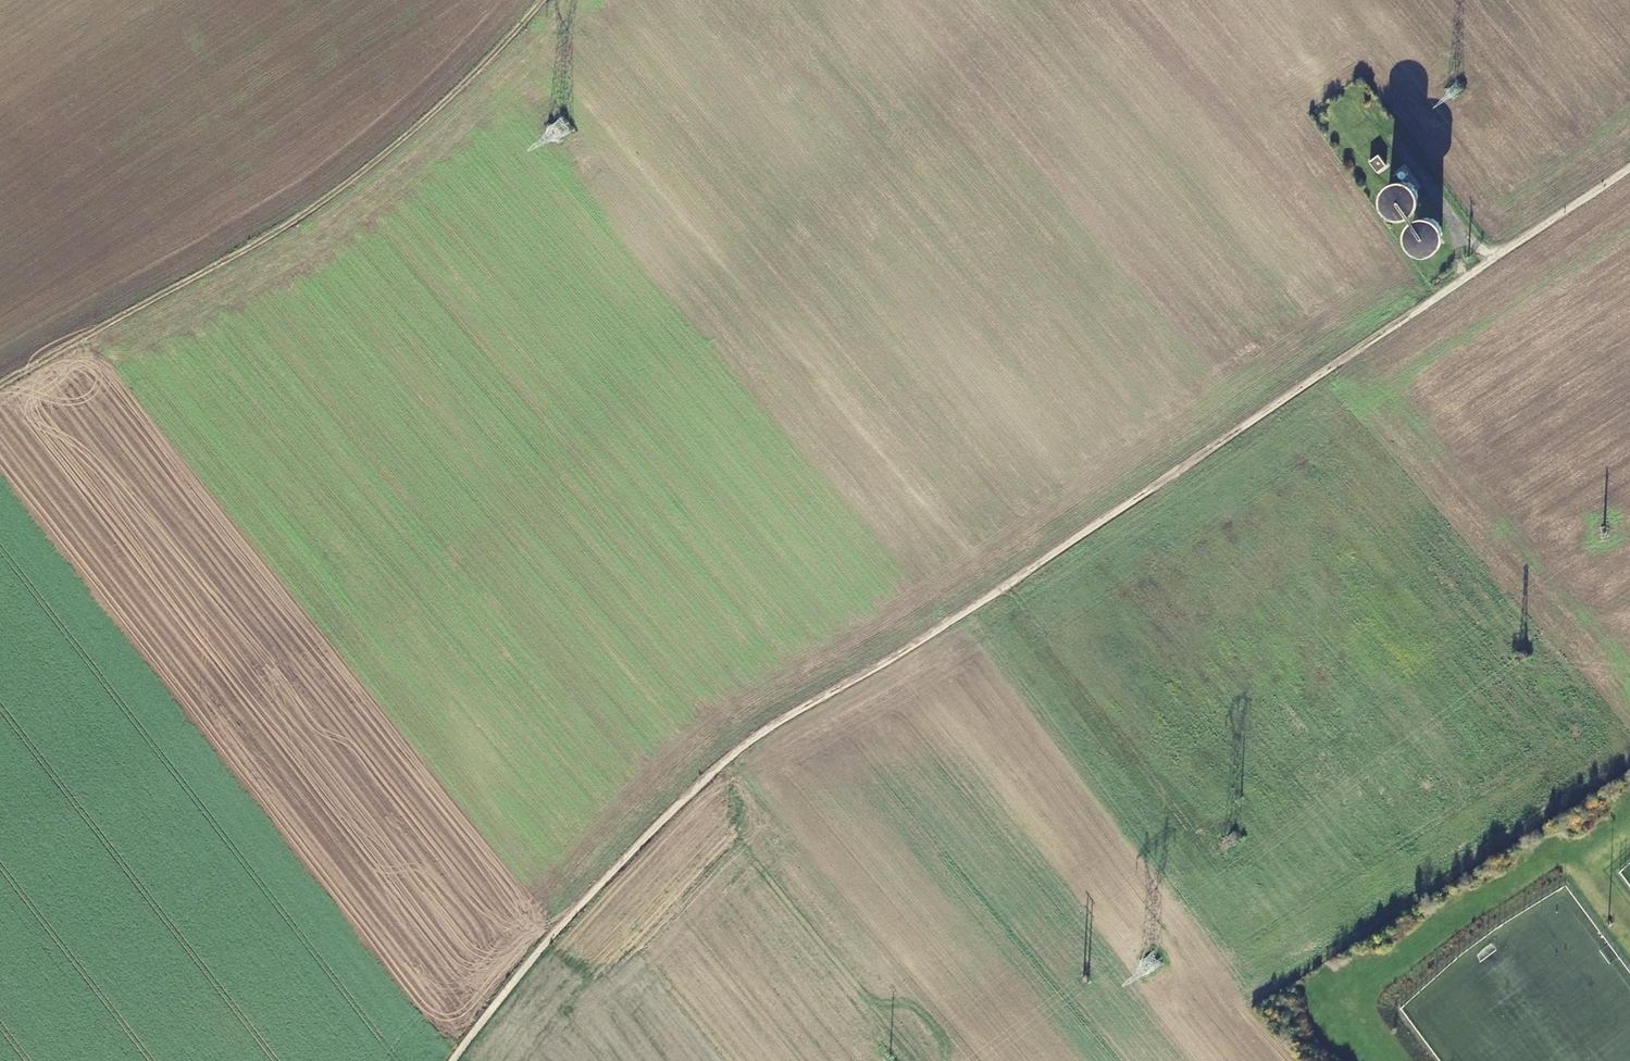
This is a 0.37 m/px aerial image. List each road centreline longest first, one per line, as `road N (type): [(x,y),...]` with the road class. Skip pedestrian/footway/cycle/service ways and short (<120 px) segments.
road 1 (track): [(1629,167),(911,643),(731,745),(614,856),(498,984),(445,1060)]
road 2 (track): [(529,0),(481,55),(316,195),(0,373)]

